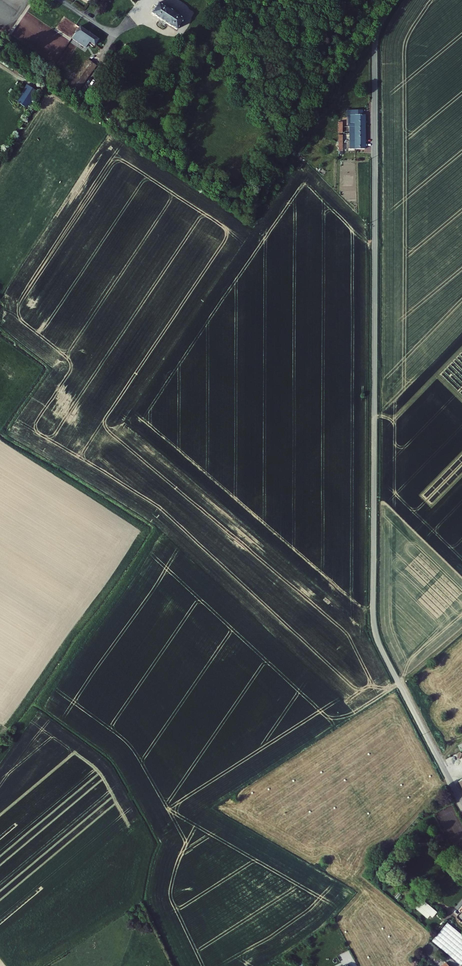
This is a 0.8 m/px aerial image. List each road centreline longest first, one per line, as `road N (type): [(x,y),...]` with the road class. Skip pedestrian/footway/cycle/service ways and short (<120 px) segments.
road 1 (unclassified): [(396,0),(375,53),(373,619),(461,804)]

